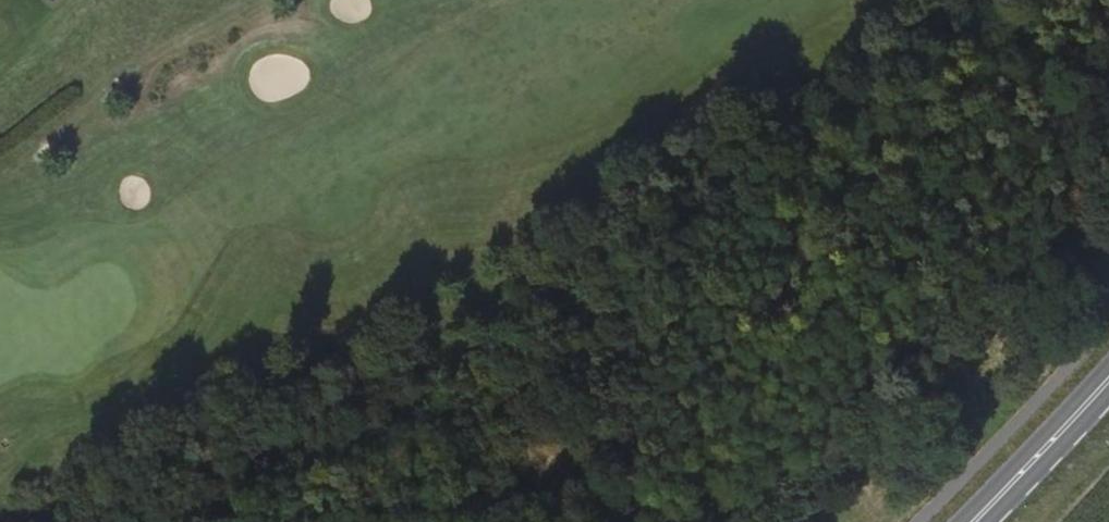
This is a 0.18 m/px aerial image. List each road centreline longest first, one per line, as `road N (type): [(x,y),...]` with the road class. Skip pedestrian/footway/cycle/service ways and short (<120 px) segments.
road 1 (secondary): [(972,521),(1108,376)]

